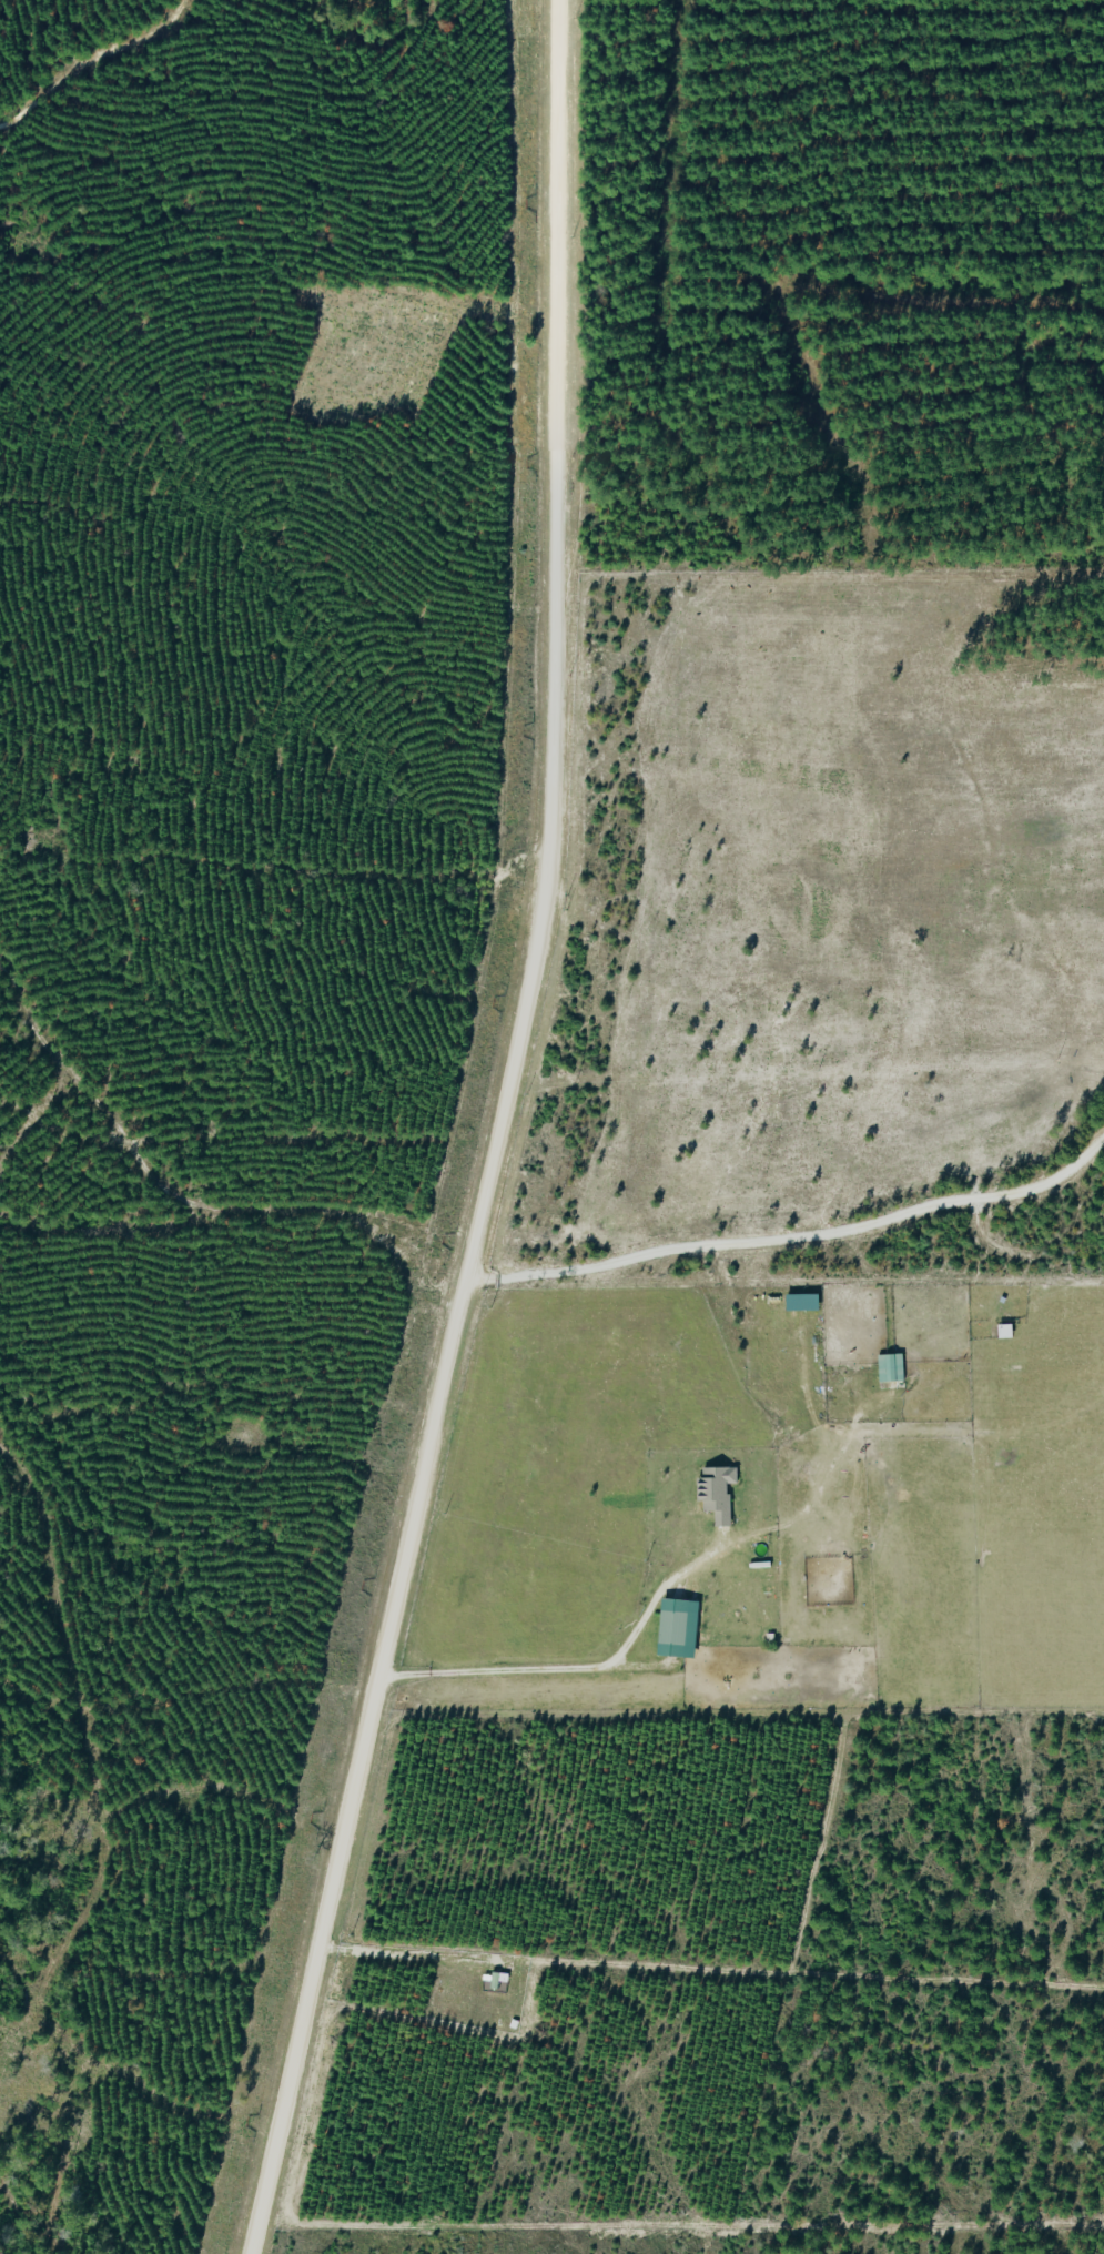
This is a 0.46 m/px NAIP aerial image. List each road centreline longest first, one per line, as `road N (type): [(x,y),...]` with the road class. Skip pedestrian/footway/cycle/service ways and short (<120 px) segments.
road 1 (residential): [(243,2253),(261,2142),(530,936),(542,0)]

